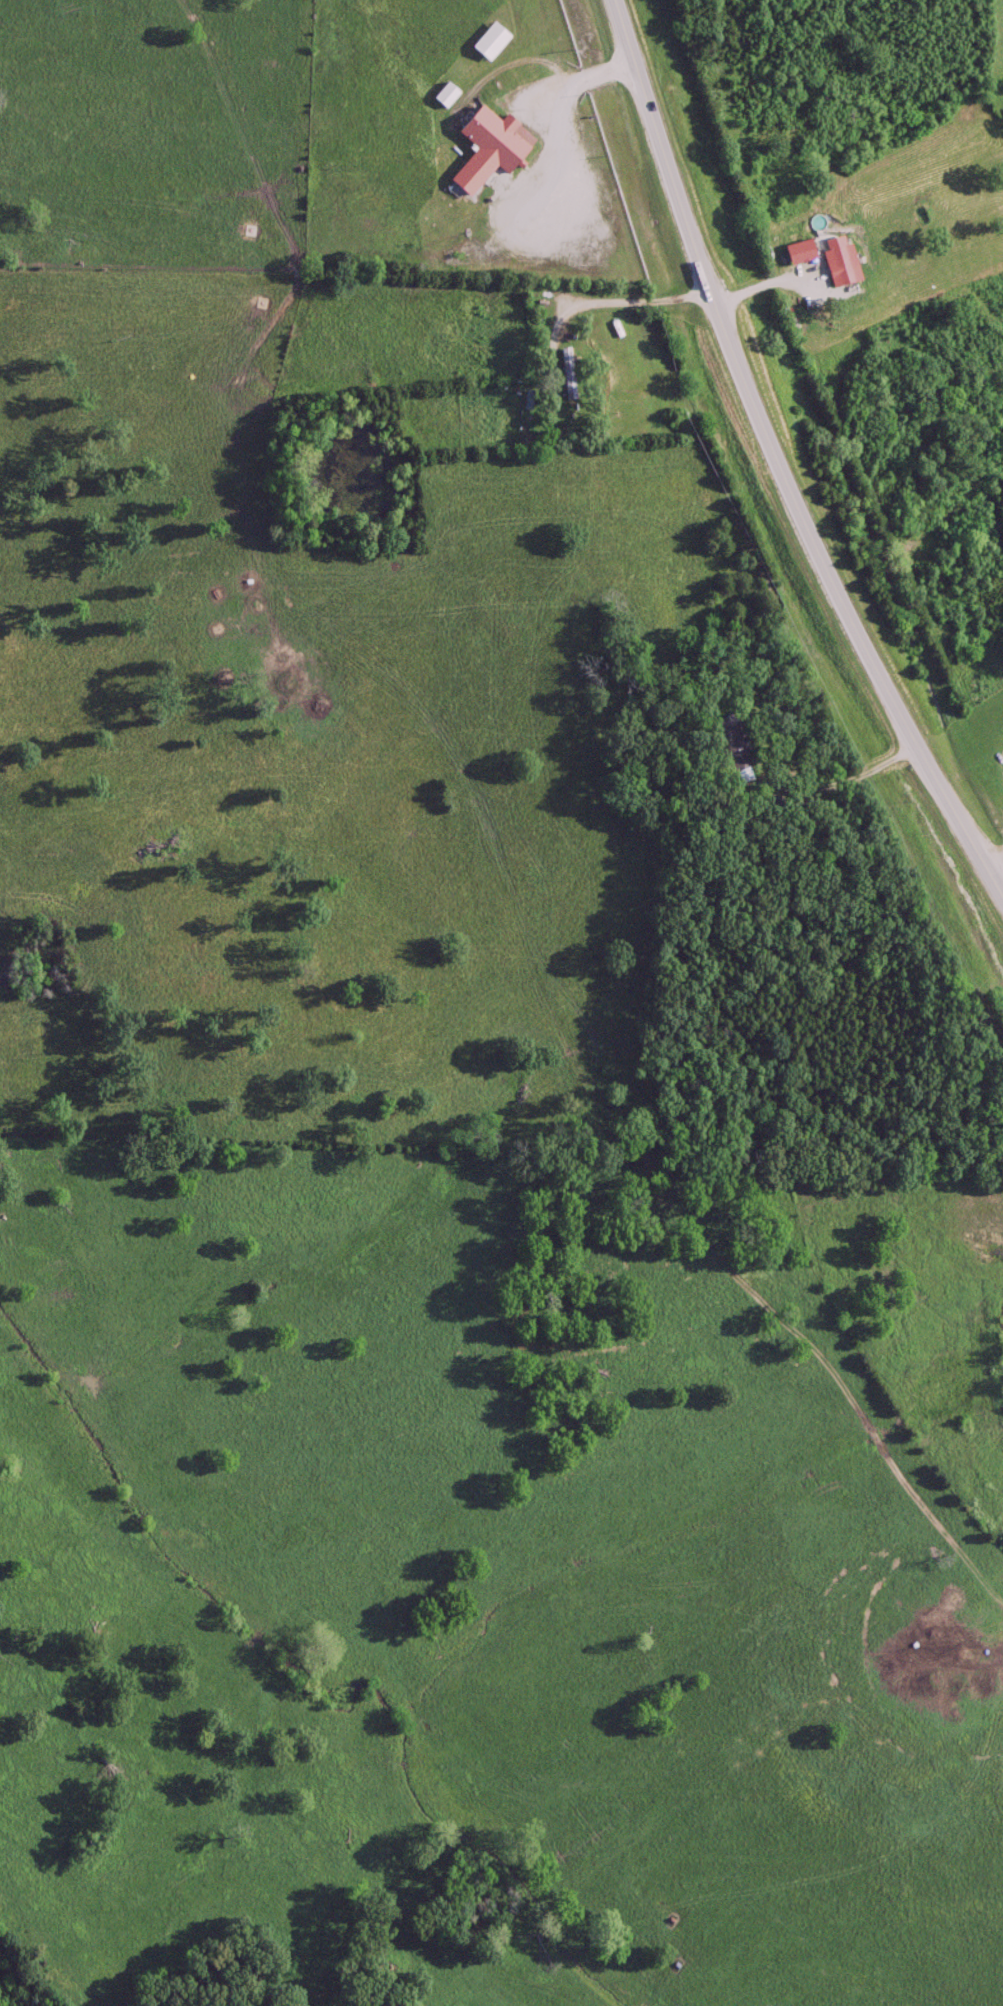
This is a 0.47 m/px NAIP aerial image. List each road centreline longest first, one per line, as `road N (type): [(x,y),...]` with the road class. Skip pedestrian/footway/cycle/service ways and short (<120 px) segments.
road 1 (secondary): [(622,0),(772,425),(909,726),(1002,889)]
road 2 (residential): [(919,743),(843,781),(779,794),(763,792),(753,777)]

